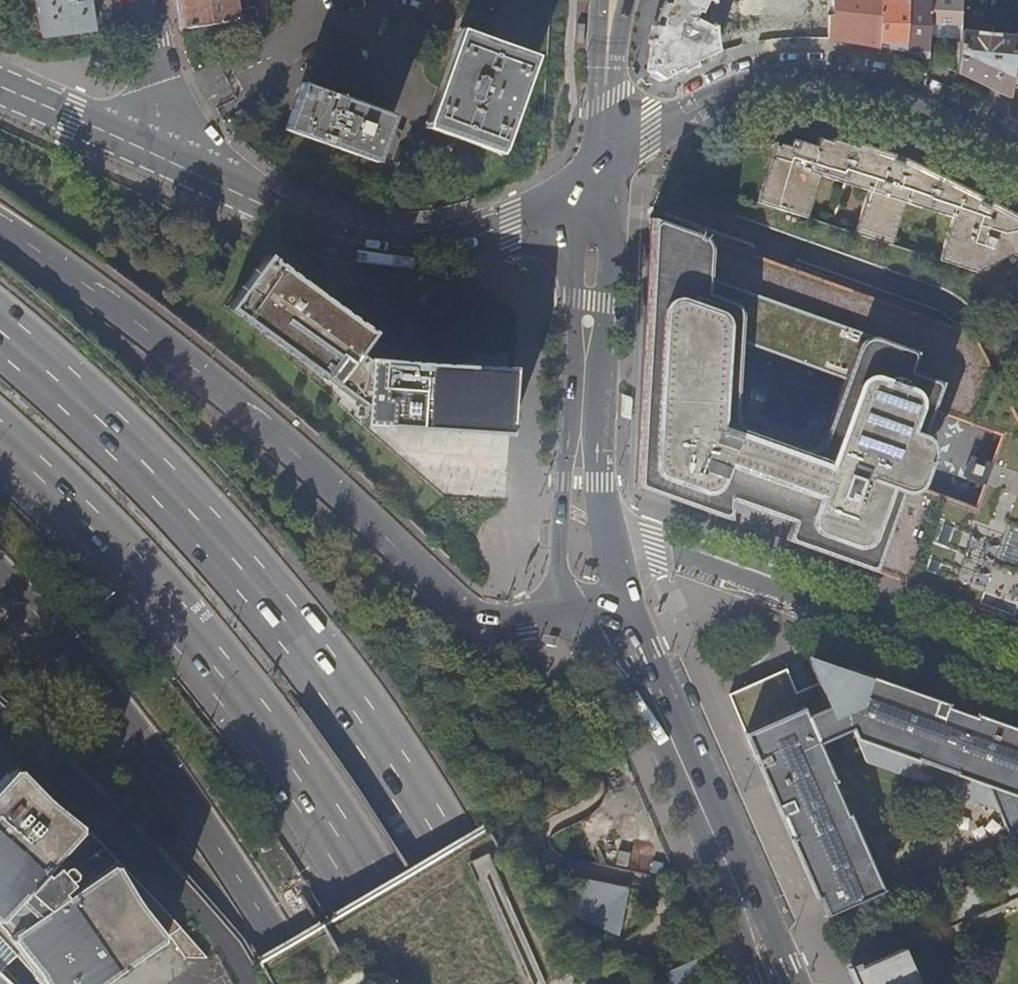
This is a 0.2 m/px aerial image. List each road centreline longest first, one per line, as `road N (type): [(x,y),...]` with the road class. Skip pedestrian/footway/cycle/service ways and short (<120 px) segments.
road 1 (trunk): [(509,983),(448,848),(299,638),(132,448),(0,331)]
road 2 (trunk): [(569,614),(495,622),(458,606),(277,436),(0,229)]
road 3 (trunk): [(0,451),(87,524),(233,703),(371,883),(429,983)]
road 4 (trunk): [(0,586),(95,678),(306,983)]
road 5 (residential): [(155,156),(285,221),(399,247),(511,227),(604,167)]
road 6 (tertiary): [(604,167),(583,201),(559,567),(569,614)]
road 7 (residential): [(604,167),(713,98),(793,79),(887,92),(1017,159)]
road 8 (residential): [(607,532),(1017,676)]
road 9 (tertiary): [(569,614),(654,722),(761,983)]
road 10 (secondary): [(801,983),(625,605)]
road 11 (tertiary): [(607,532),(601,482),(615,205),(604,167)]
road 12 (residential): [(0,83),(155,156)]
road 13 (residential): [(146,0),(168,127),(155,156)]

